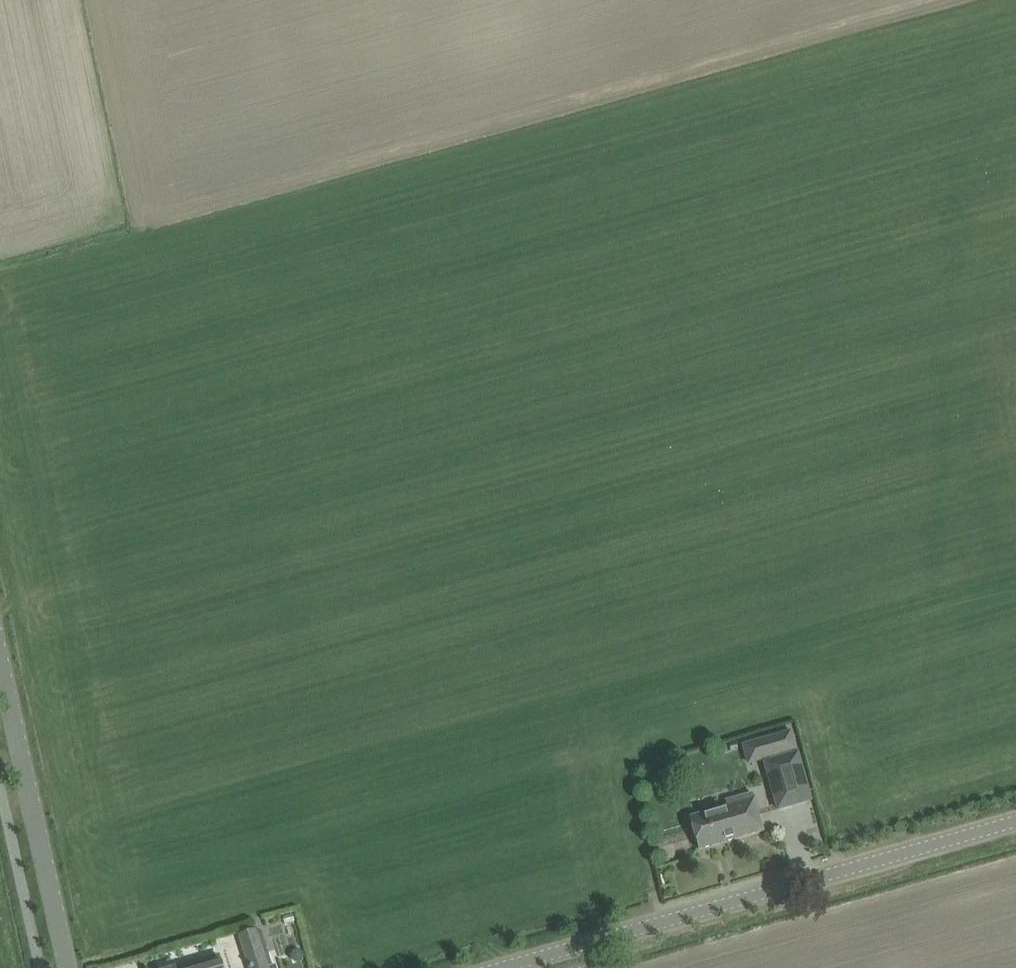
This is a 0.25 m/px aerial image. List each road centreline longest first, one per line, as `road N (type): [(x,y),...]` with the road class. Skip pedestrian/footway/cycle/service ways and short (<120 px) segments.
road 1 (unclassified): [(507,967),(1015,824)]
road 2 (unclassified): [(60,967),(0,689)]

